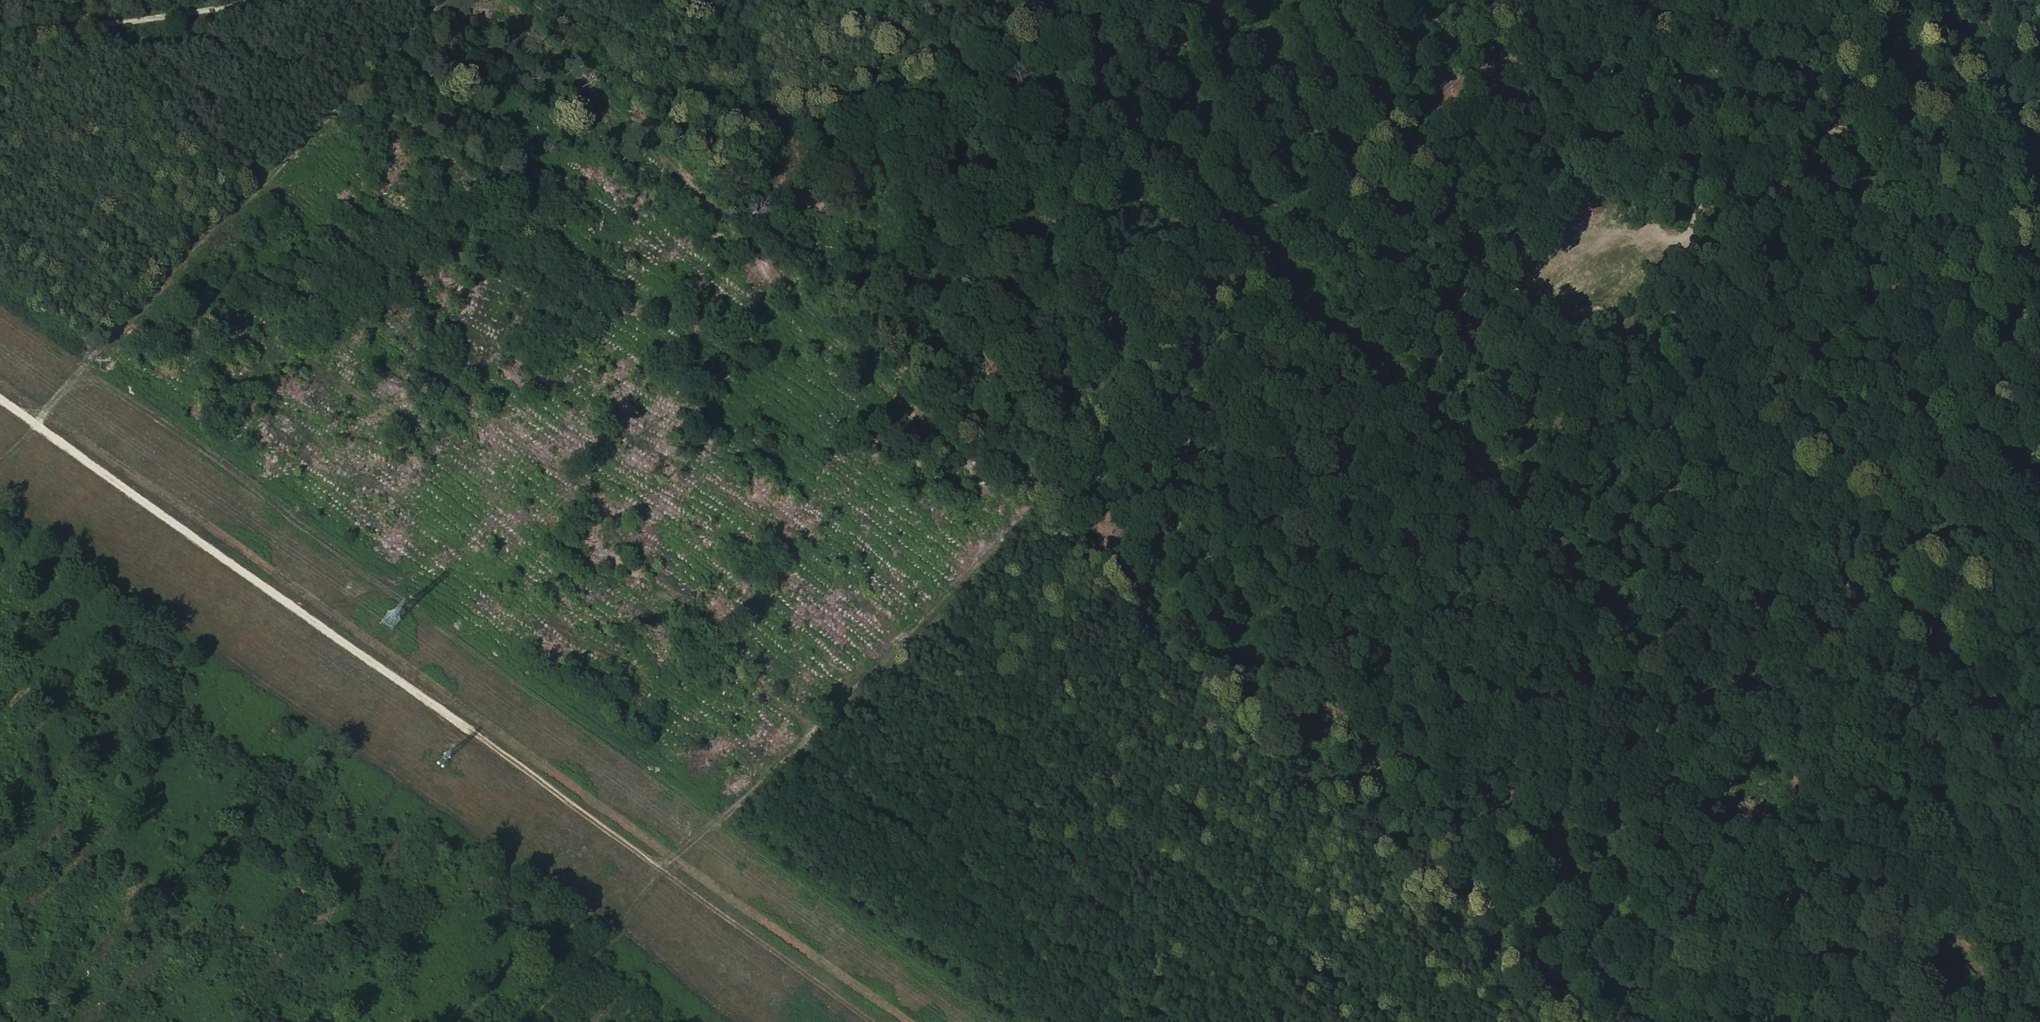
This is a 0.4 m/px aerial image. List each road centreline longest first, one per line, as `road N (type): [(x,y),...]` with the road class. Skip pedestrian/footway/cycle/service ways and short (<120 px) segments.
road 1 (track): [(0,37),(257,0)]

